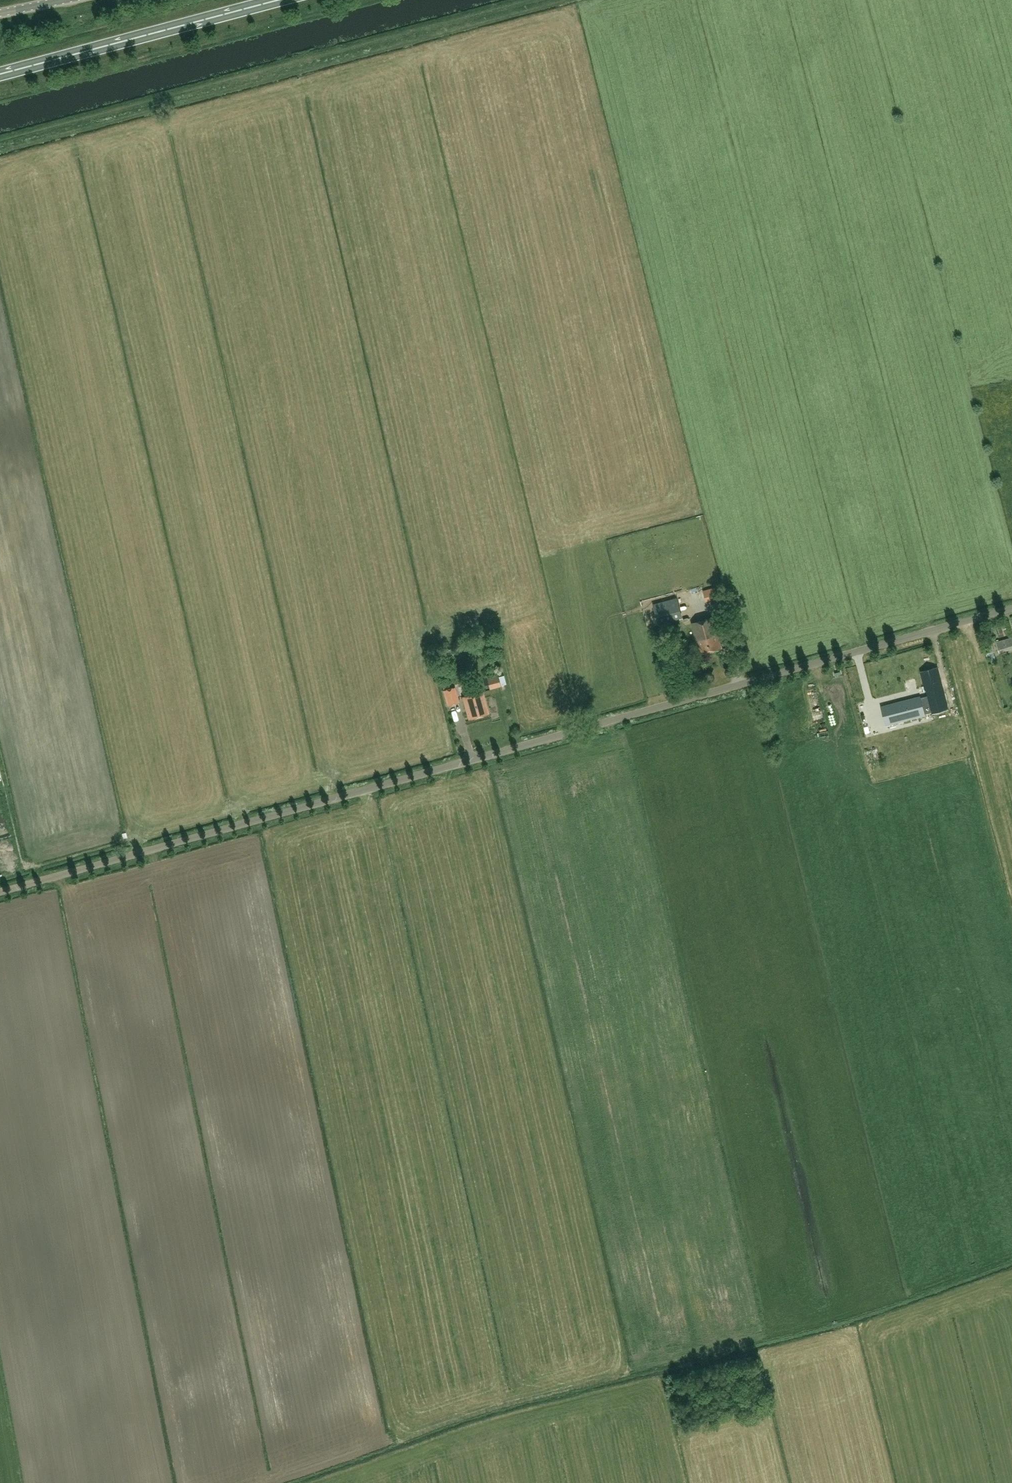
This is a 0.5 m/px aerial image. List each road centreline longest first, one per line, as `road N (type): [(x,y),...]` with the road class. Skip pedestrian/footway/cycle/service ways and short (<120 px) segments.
road 1 (unclassified): [(0,891),(1011,607)]
road 2 (trunk): [(0,73),(275,0)]

